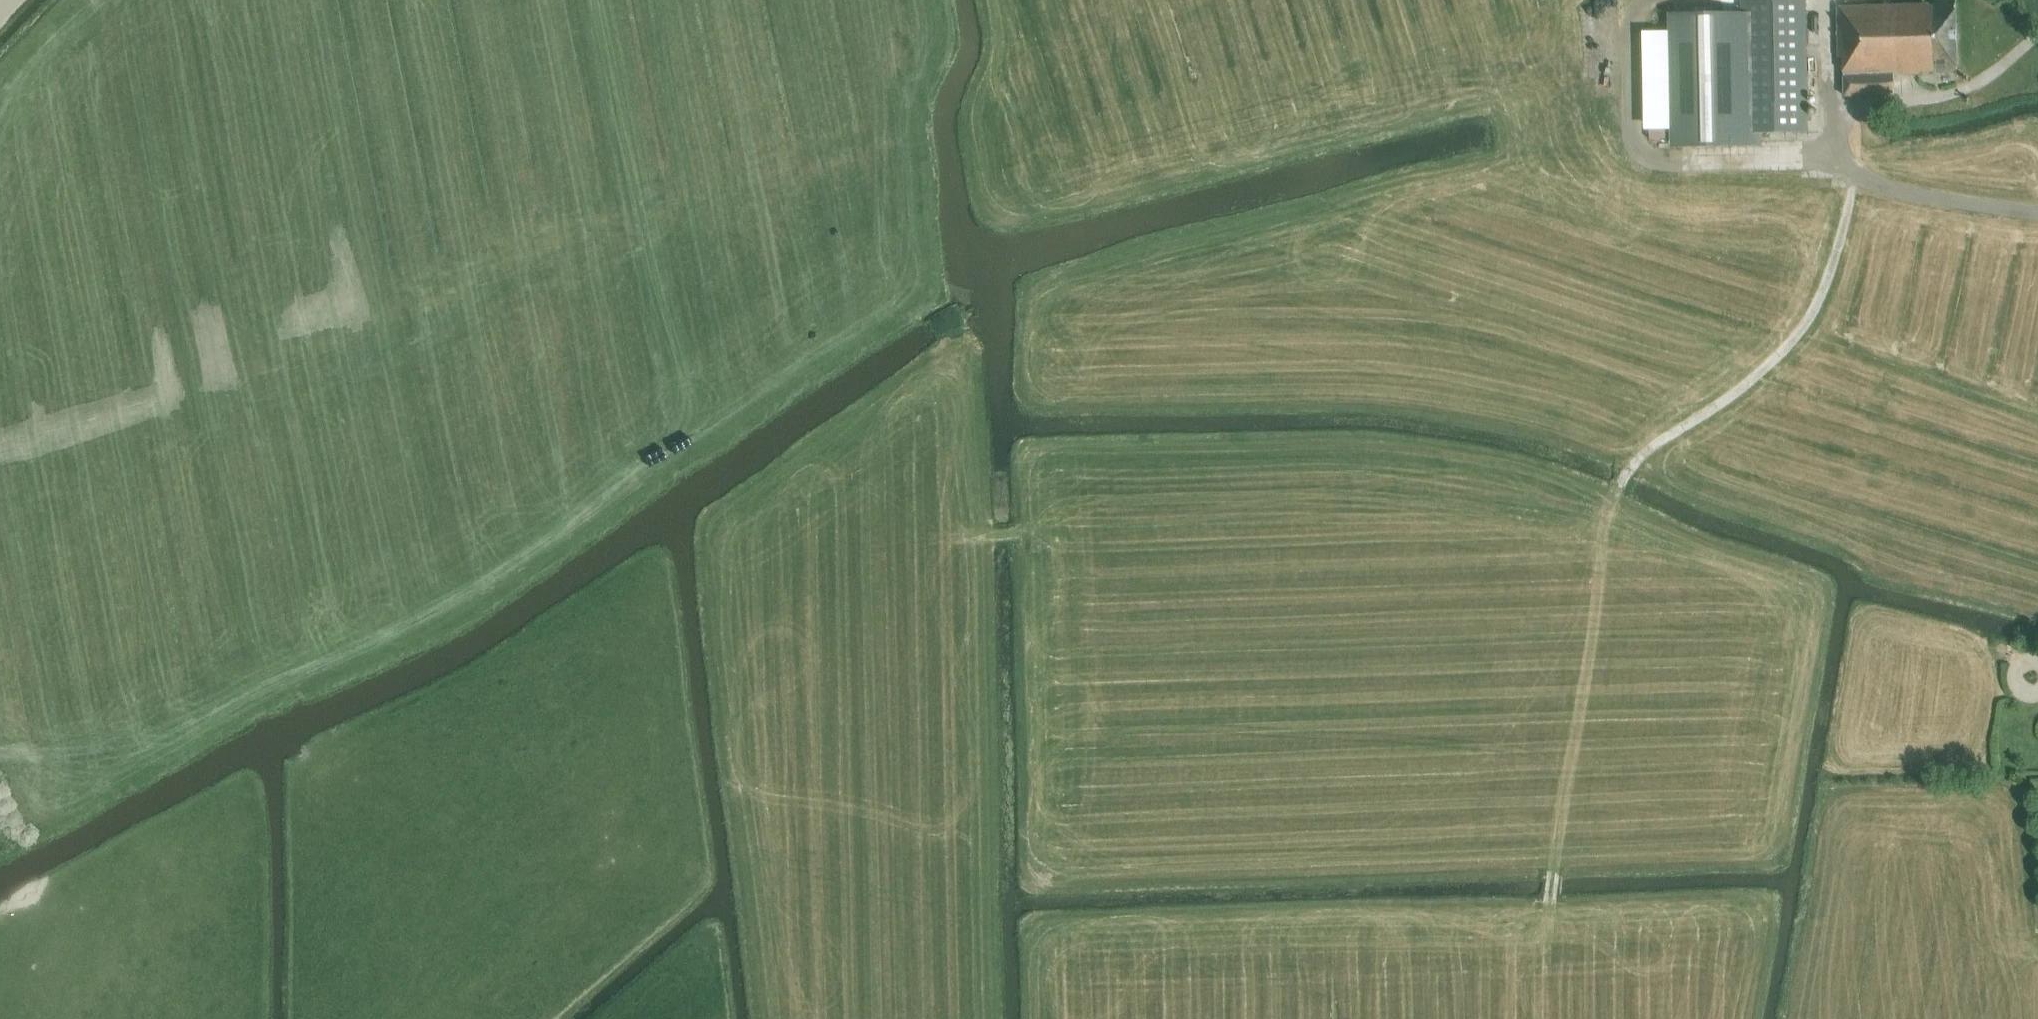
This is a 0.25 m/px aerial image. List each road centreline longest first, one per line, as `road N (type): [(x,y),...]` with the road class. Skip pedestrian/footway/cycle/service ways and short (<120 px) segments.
road 1 (track): [(1854,173),(1815,311),(1789,347),(1742,390),(1656,445),(1624,484)]
road 2 (track): [(1683,162),(1658,160),(1635,139),(1631,37),(1637,17),(1656,0)]

